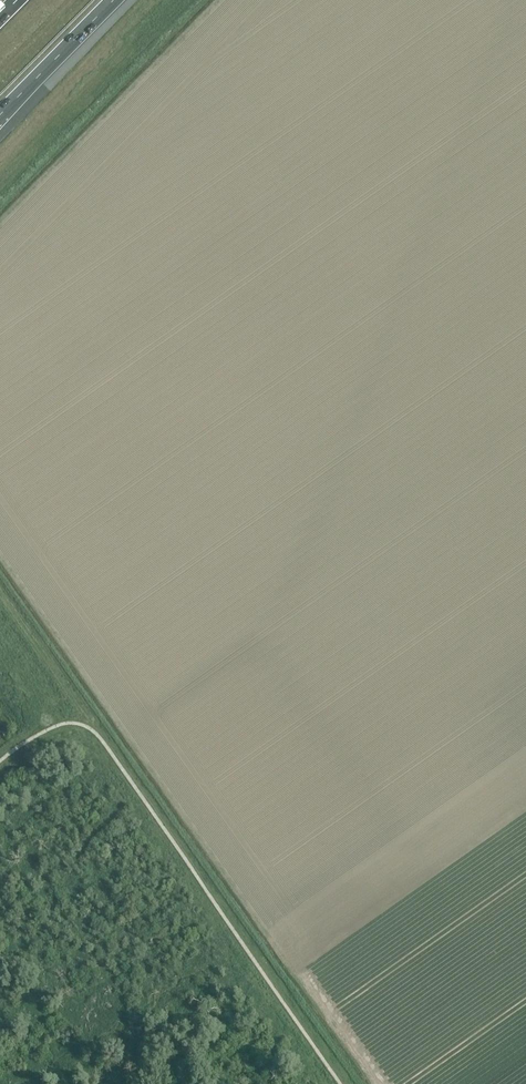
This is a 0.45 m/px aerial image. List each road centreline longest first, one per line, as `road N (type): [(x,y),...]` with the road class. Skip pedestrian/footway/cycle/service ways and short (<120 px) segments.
road 1 (motorway): [(0,115),(113,0)]

